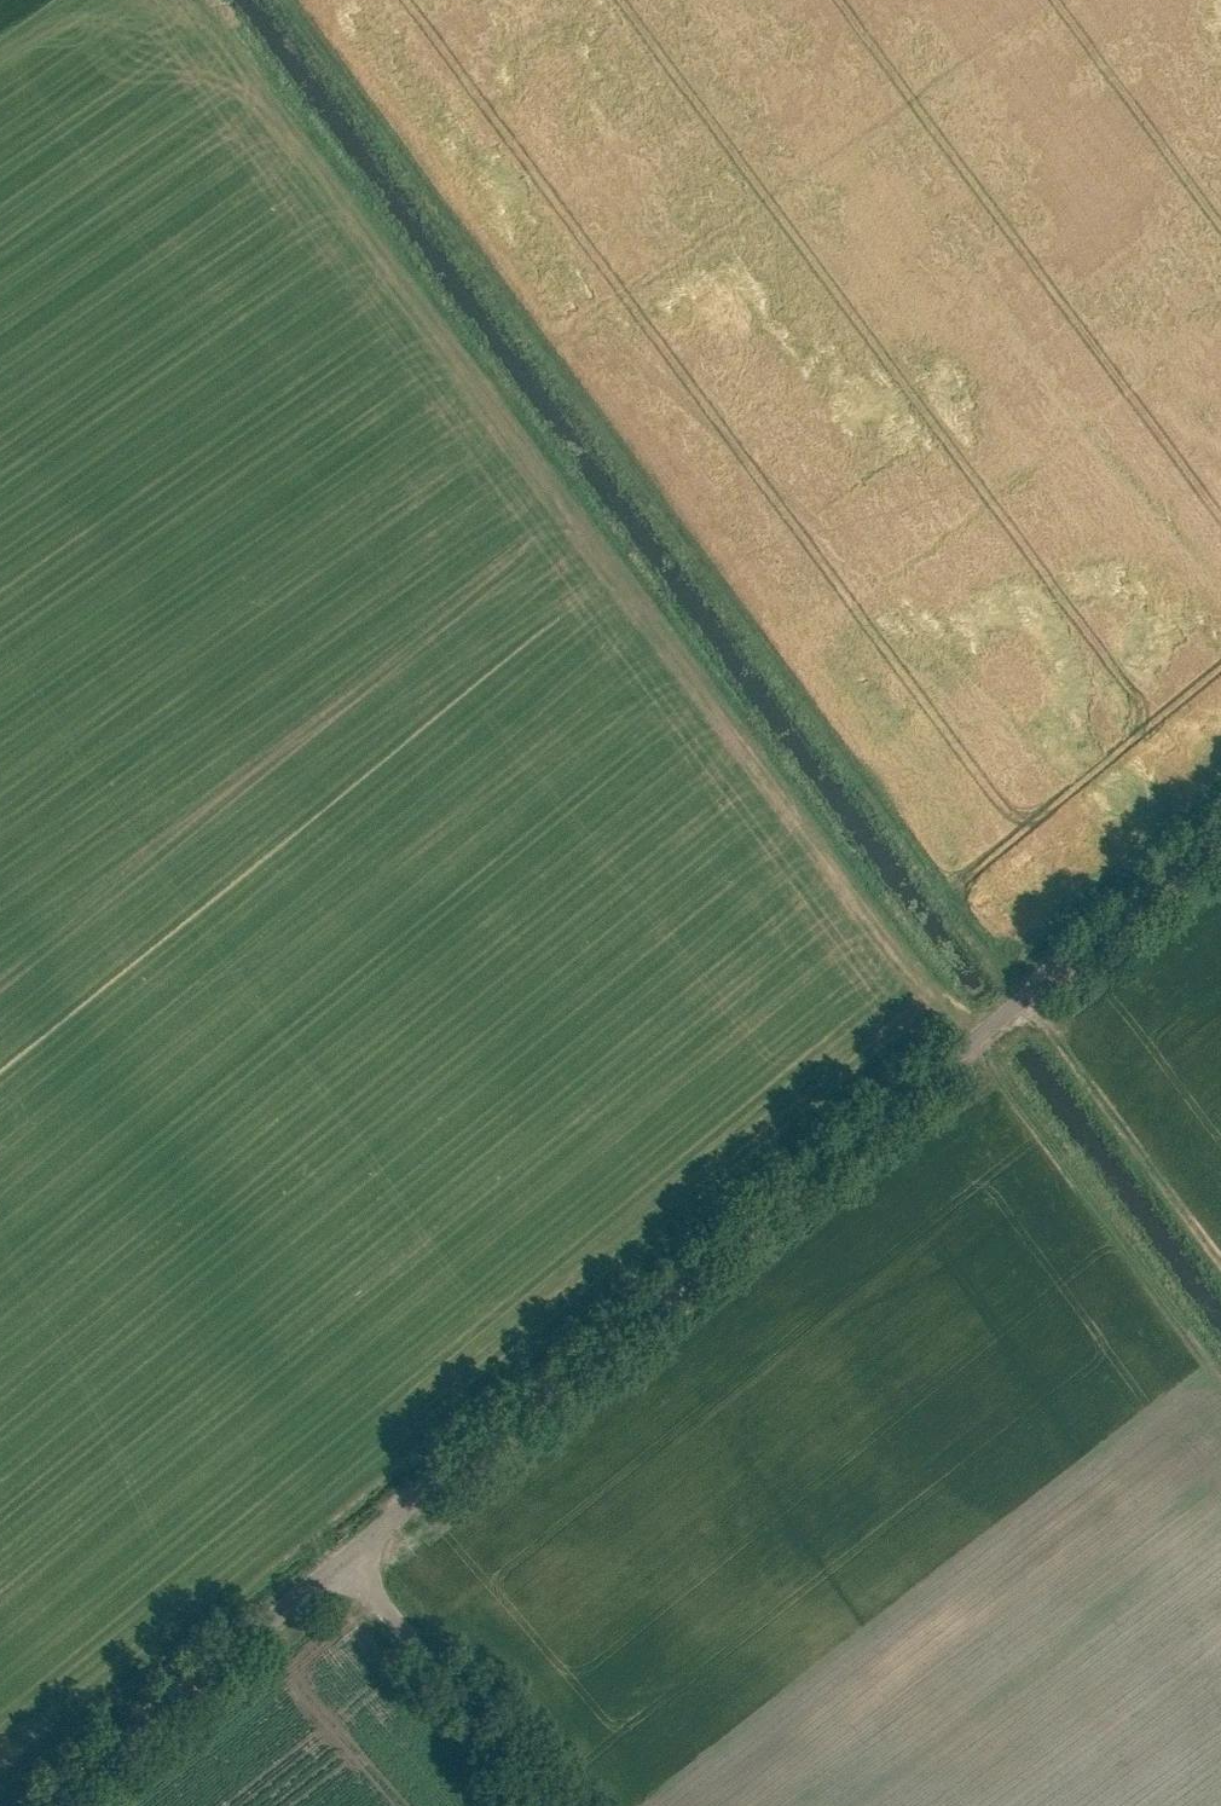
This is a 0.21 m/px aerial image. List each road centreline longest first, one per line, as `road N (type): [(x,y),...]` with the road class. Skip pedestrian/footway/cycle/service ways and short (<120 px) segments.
road 1 (unclassified): [(1220,835),(347,1562)]
road 2 (unclassified): [(347,1562),(49,1805)]
road 3 (unclassified): [(561,1805),(347,1562)]

